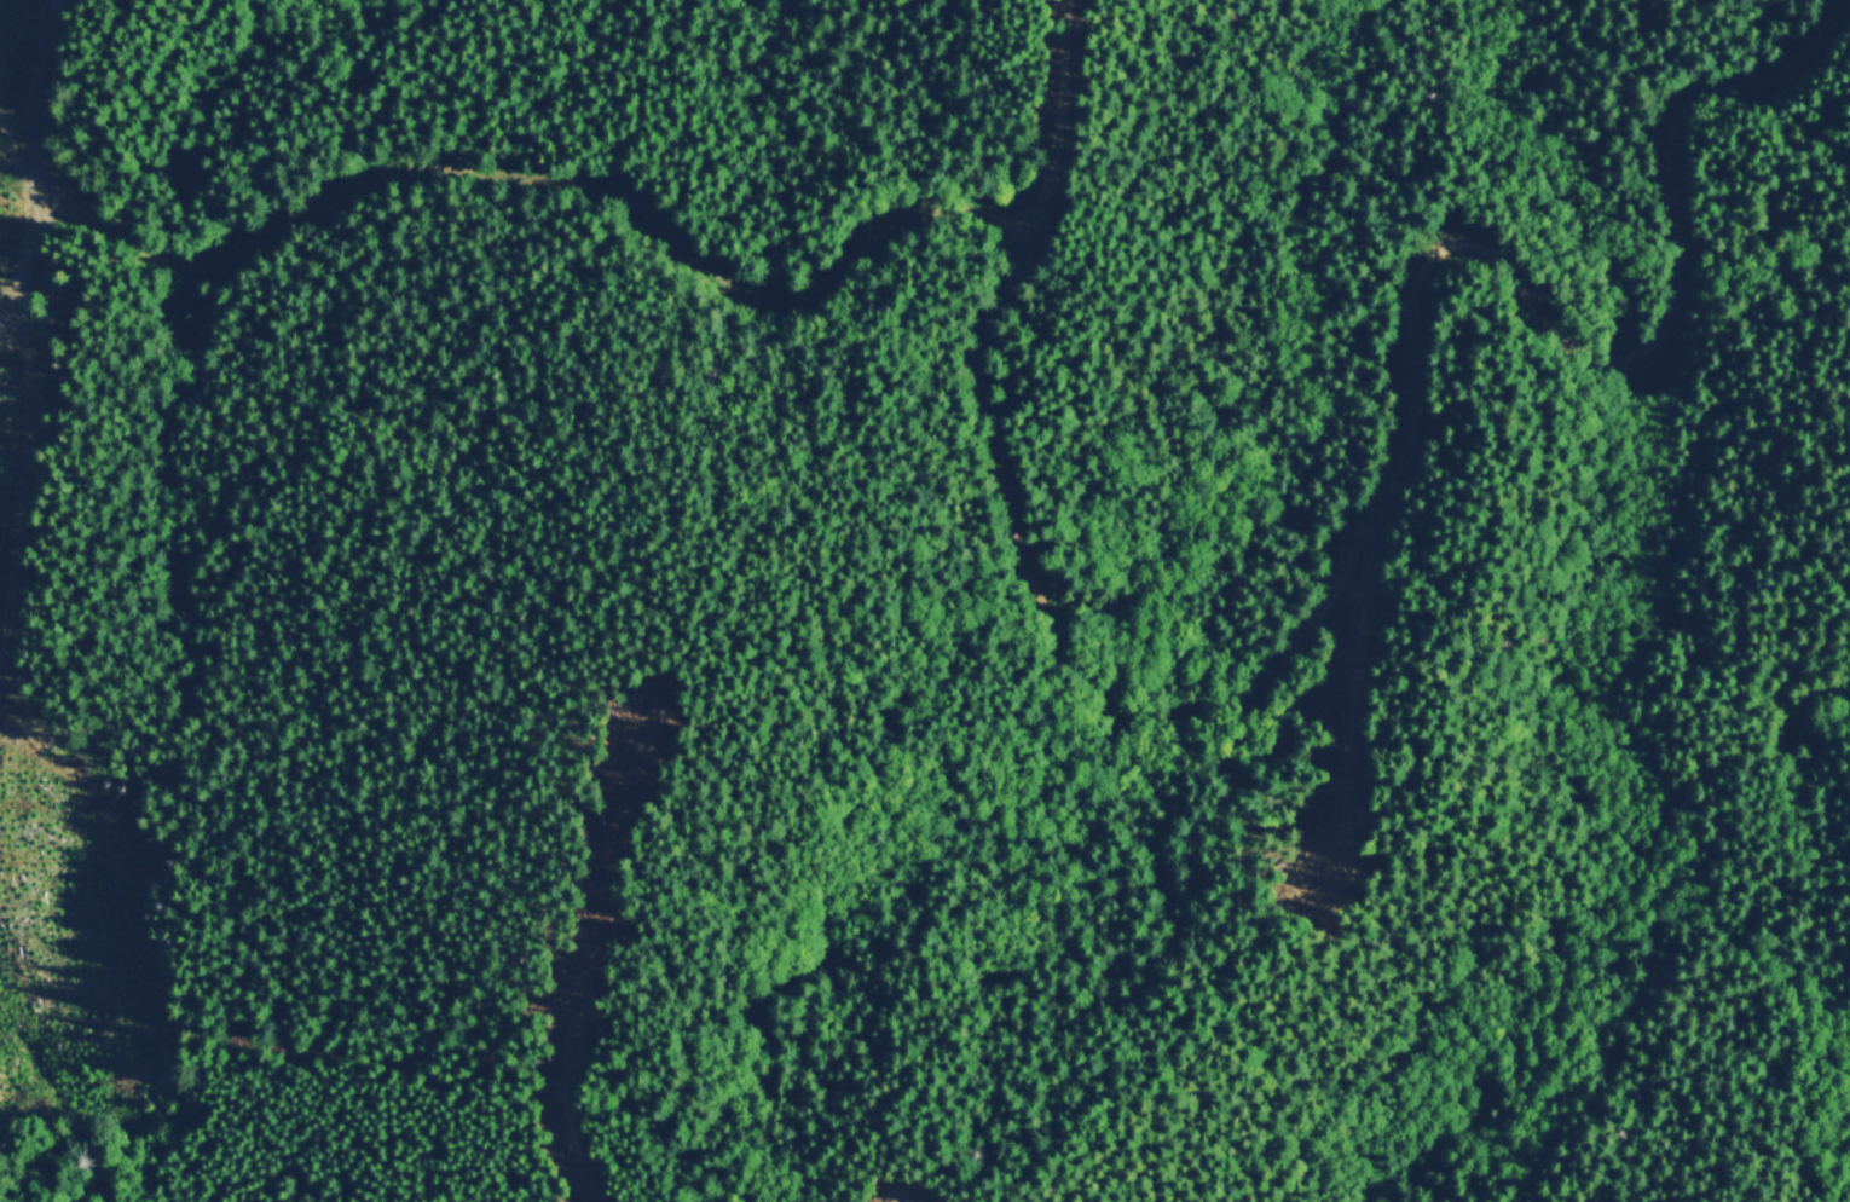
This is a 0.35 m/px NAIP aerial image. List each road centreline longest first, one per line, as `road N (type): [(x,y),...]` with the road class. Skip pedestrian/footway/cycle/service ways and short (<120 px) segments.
road 1 (track): [(1138,0),(975,191),(960,279),(975,359),(1040,433),(1091,623),(1143,704),(1244,682),(1398,476),(1492,264),(1559,264),(1638,308),(1727,278),(1806,44),(1849,25)]

